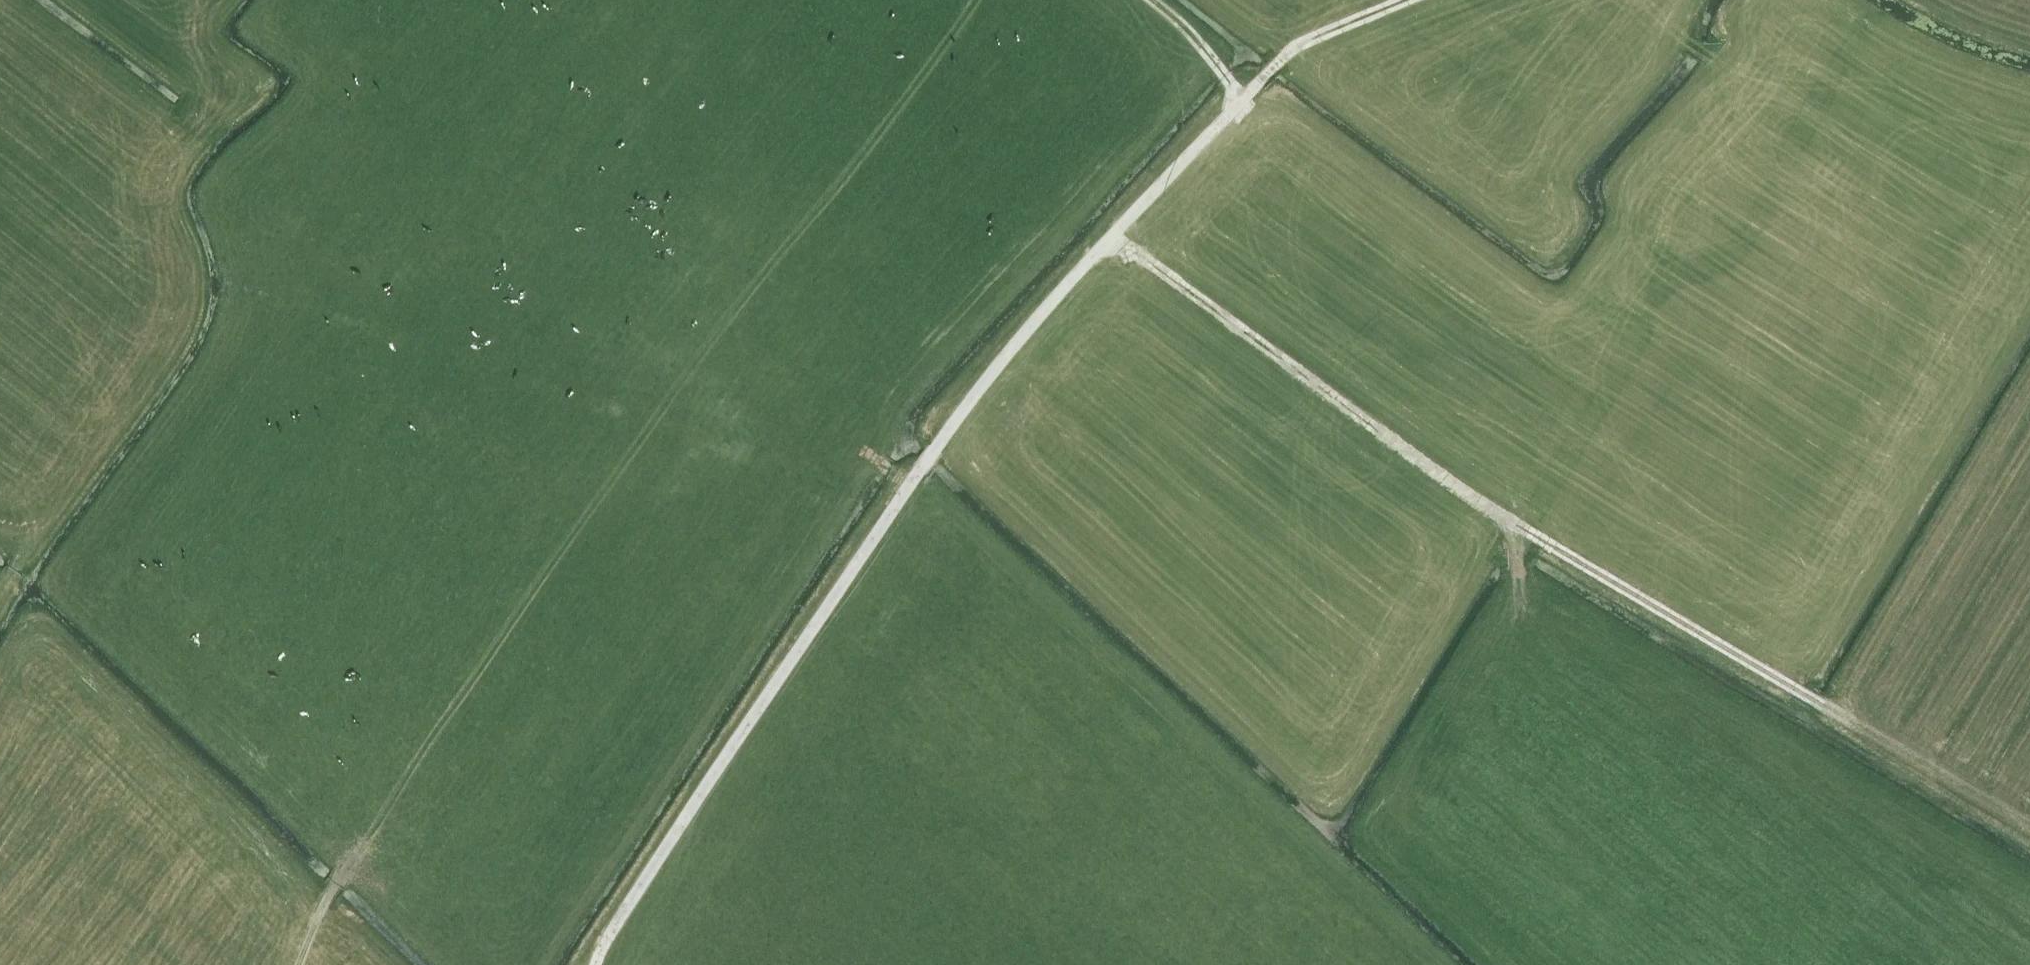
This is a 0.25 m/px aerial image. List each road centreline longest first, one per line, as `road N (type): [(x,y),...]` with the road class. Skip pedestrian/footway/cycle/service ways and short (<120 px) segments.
road 1 (track): [(1234,109),(976,394),(700,795),(597,964)]
road 2 (track): [(1105,243),(1143,260),(1481,504),(1863,729)]
road 3 (track): [(1405,0),(1296,47),(1234,109)]
road 4 (track): [(1234,109),(1224,76),(1152,0)]
road 5 (track): [(355,855),(299,964)]

